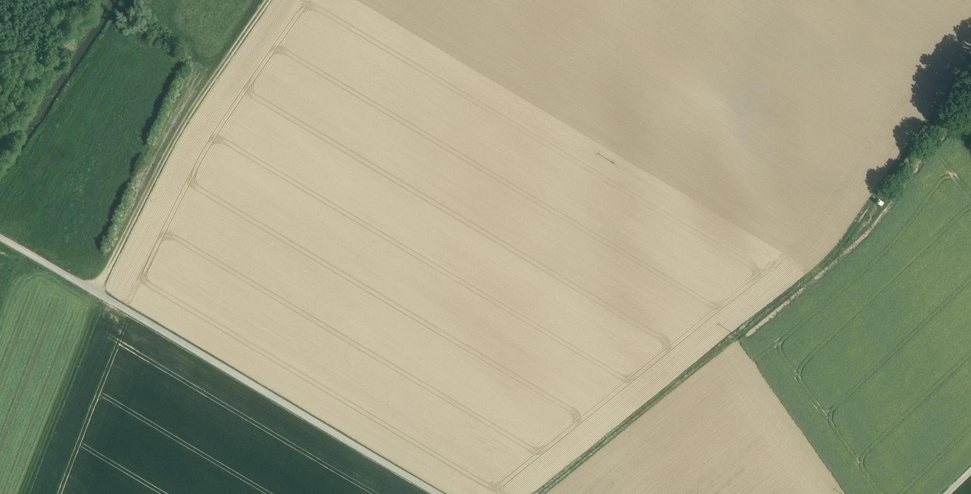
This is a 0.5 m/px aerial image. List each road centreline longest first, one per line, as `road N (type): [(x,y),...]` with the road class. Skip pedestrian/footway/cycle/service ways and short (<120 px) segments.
road 1 (unclassified): [(0,239),(435,493)]
road 2 (track): [(96,293),(188,117),(269,0)]

